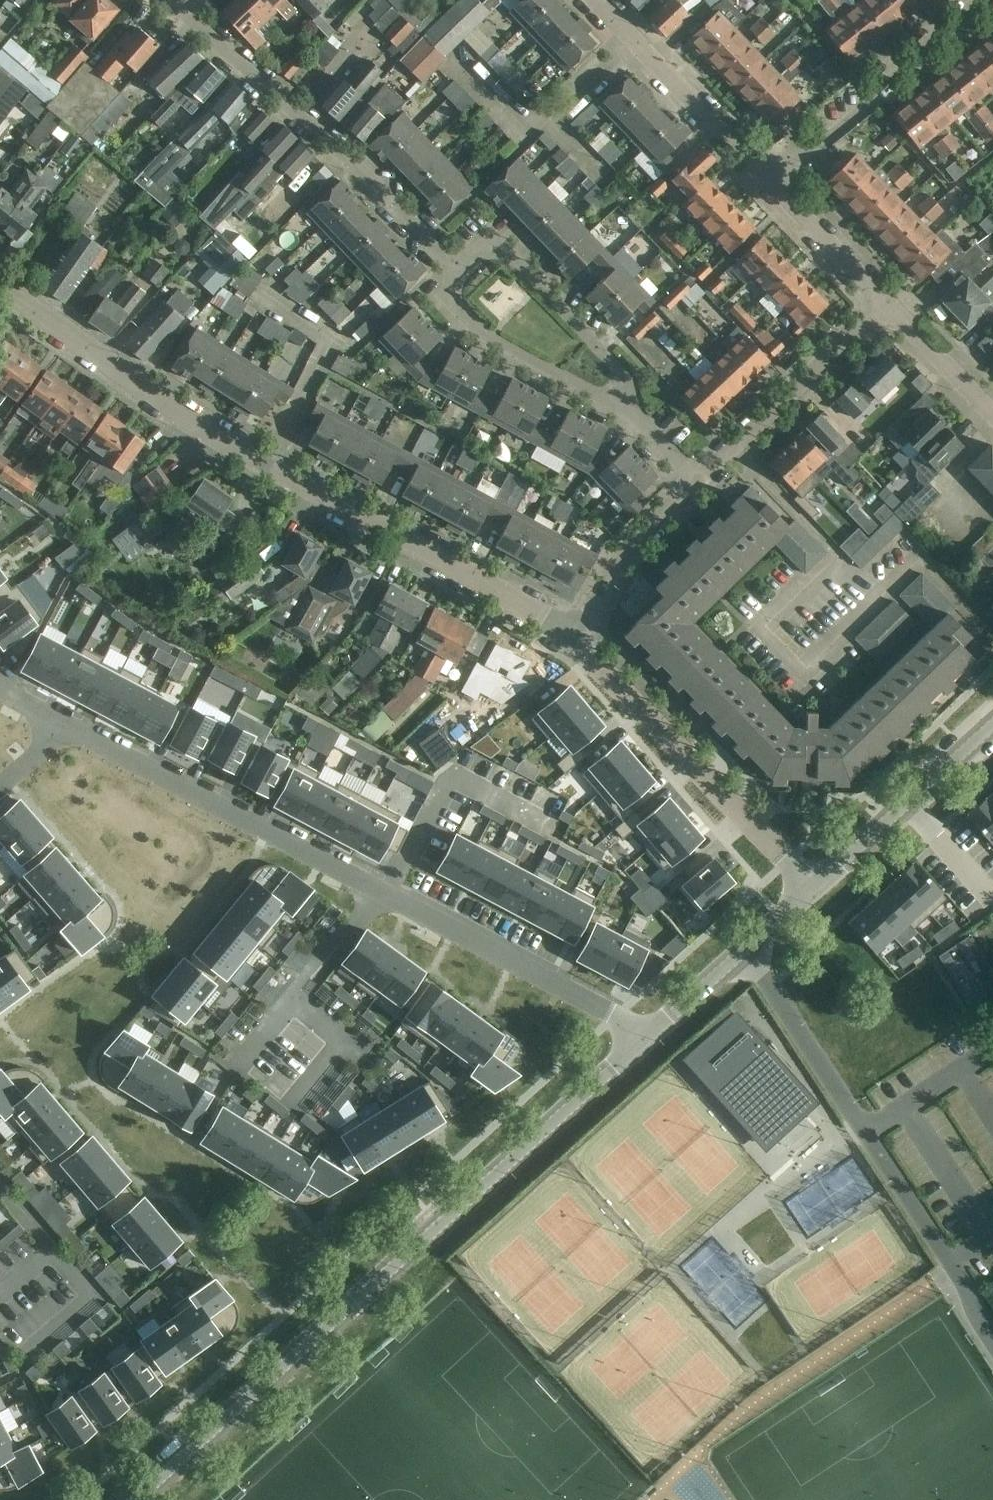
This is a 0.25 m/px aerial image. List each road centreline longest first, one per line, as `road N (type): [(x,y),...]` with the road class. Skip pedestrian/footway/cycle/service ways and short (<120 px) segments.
road 1 (residential): [(651,1033),(9,697),(0,685)]
road 2 (unclassified): [(137,1499),(651,1033)]
road 3 (residential): [(576,634),(267,466),(0,288)]
road 4 (residential): [(745,948),(964,1281),(992,1344)]
road 5 (residential): [(455,271),(321,132),(181,17)]
road 6 (residential): [(812,886),(576,634)]
road 7 (residential): [(777,182),(992,0)]
road 8 (residential): [(635,411),(616,364),(500,246),(483,245),(455,271)]
road 9 (residential): [(698,481),(886,301)]
road 10 (residential): [(777,182),(596,0)]
road 11 (unclassified): [(812,886),(992,717)]
road 12 (residential): [(455,271),(450,301),(464,317),(635,411)]
road 13 (residential): [(576,634),(629,548),(698,481)]
road 14 (residential): [(886,301),(777,182)]
road 15 (residential): [(992,414),(886,301)]
road 16 (unclassified): [(651,1033),(745,948)]

